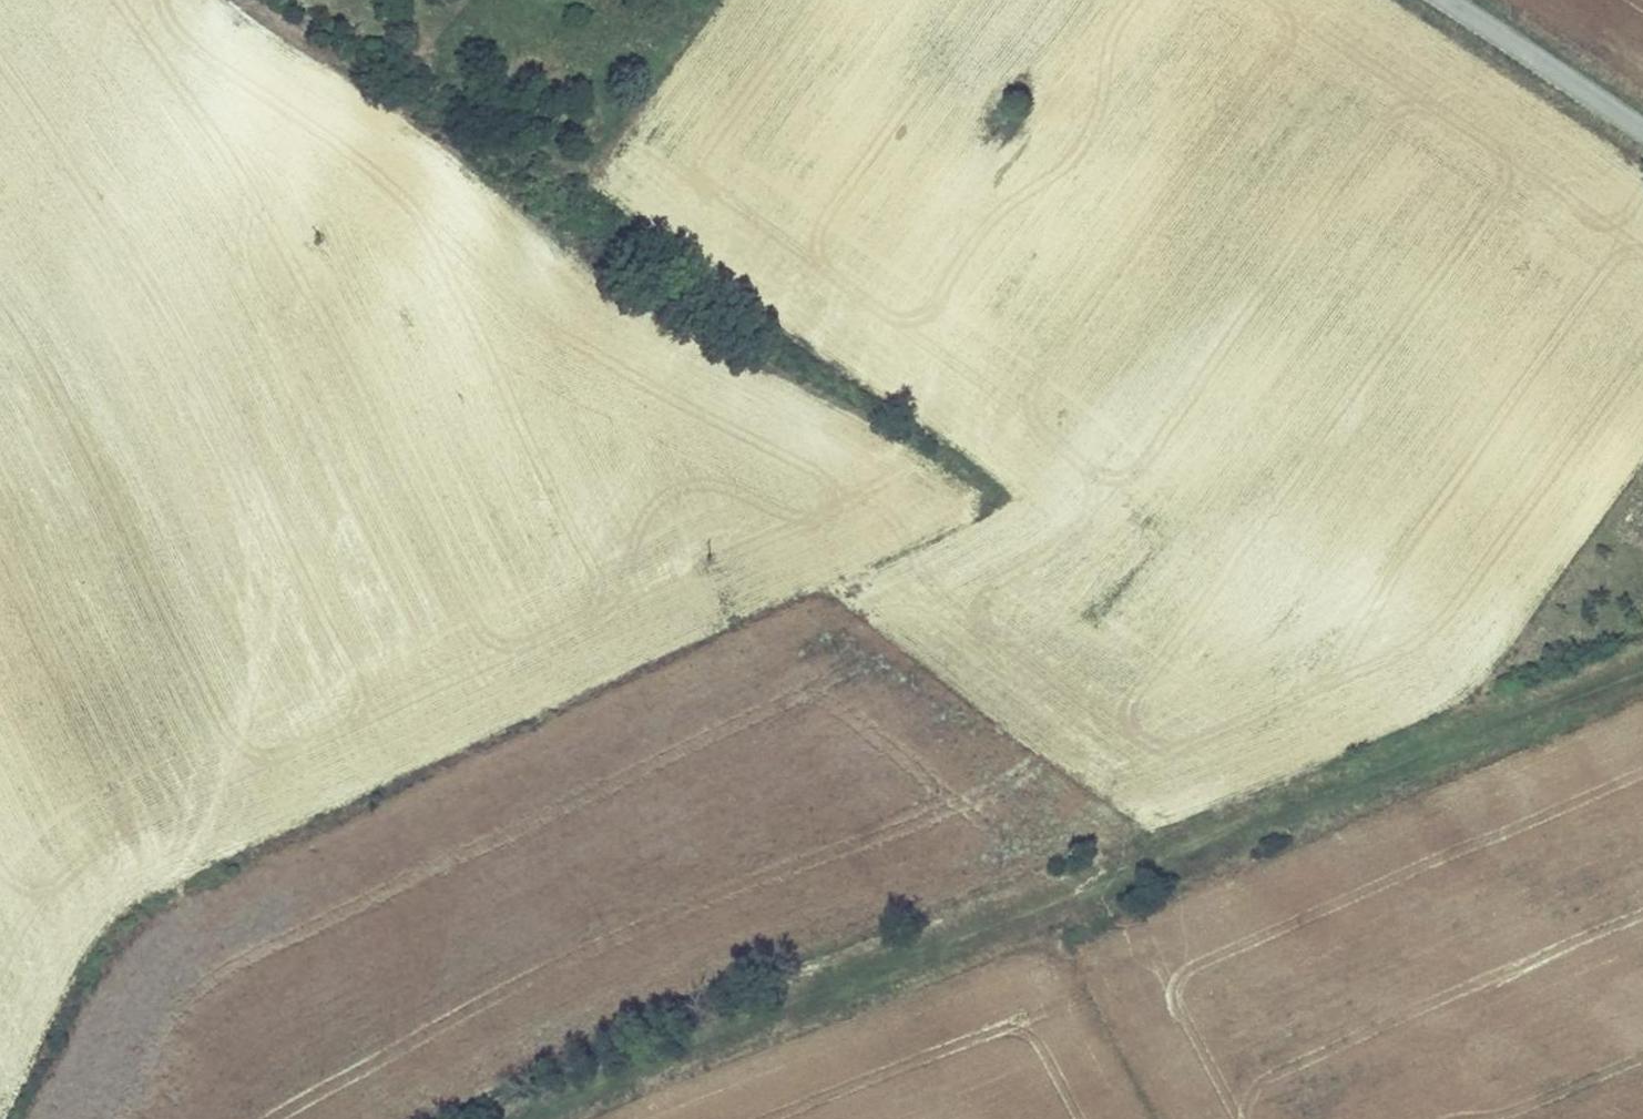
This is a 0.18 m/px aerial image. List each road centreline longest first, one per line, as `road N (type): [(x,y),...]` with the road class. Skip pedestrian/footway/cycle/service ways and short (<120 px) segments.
road 1 (track): [(641,1118),(1642,712)]
road 2 (tertiary): [(1449,0),(1642,129)]

